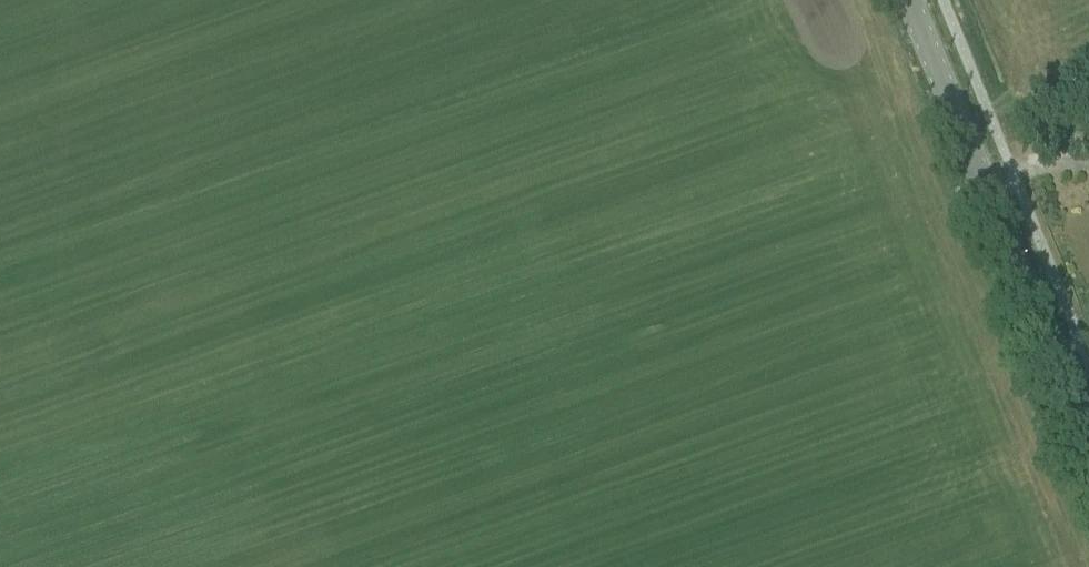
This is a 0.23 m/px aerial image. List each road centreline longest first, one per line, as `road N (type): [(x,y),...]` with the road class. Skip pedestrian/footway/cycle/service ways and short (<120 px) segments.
road 1 (tertiary): [(1088,453),(906,0)]

